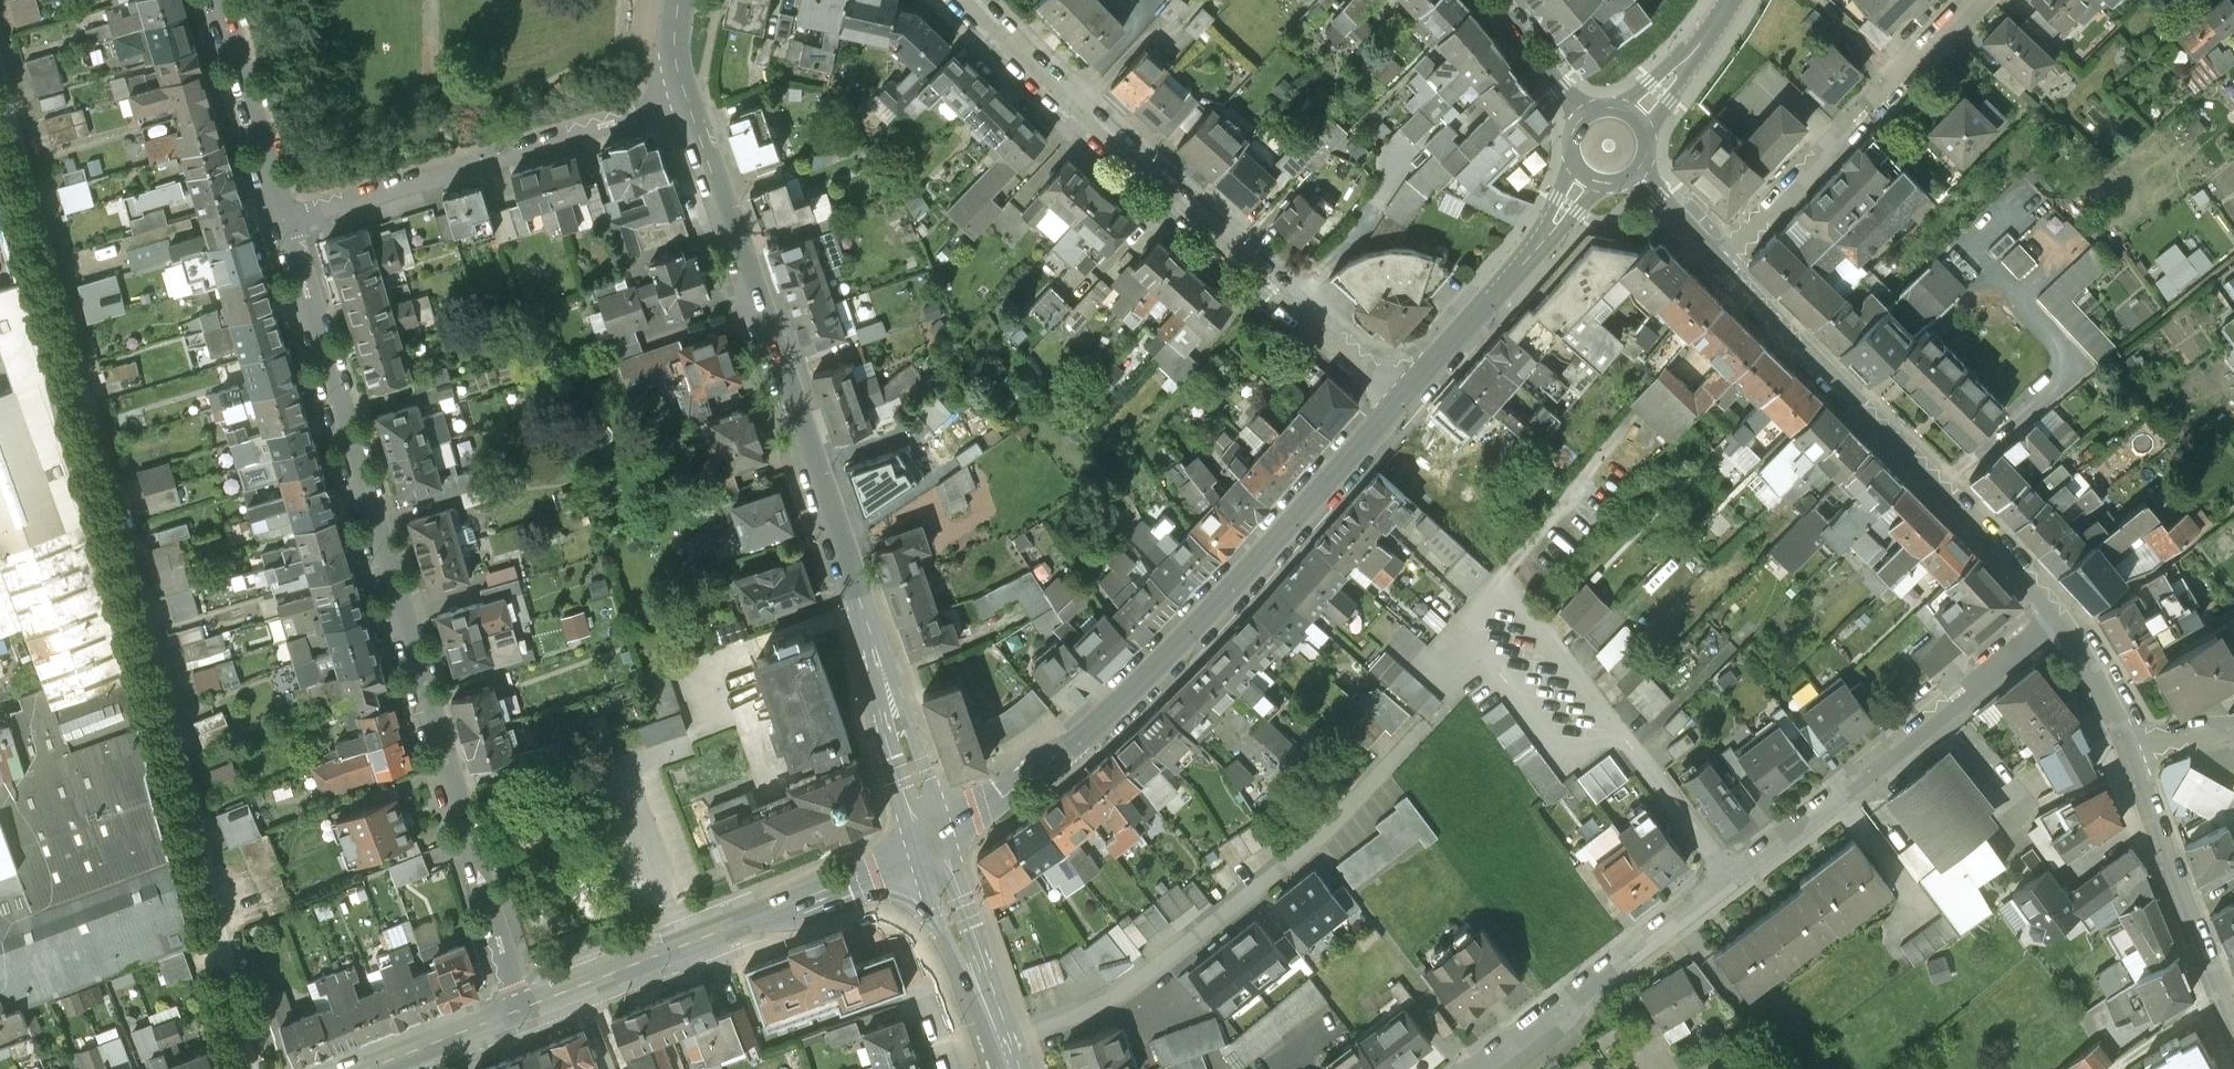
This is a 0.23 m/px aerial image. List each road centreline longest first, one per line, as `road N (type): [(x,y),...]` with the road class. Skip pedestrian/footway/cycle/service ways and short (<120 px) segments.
road 1 (residential): [(505,1015),(279,231)]
road 2 (secondary): [(689,103),(846,558),(934,848)]
road 3 (residential): [(2061,617),(1475,1068)]
road 4 (tertiary): [(934,848),(1126,696),(1405,394)]
road 5 (residential): [(966,0),(1405,394)]
road 6 (residential): [(1004,1042),(1102,998),(1164,958),(1313,839),(1420,729)]
road 7 (tertiary): [(2061,617),(1715,255)]
road 8 (tertiary): [(505,1015),(934,848)]
road 9 (residential): [(279,231),(689,103)]
road 10 (tertiary): [(2233,1026),(2132,747)]
road 11 (tertiary): [(1405,394),(1528,261),(1586,176)]
road 12 (residential): [(279,231),(219,0)]
road 13 (secondary): [(1004,1042),(934,848)]
road 14 (residential): [(1715,255),(1853,111)]
road 15 (tertiary): [(1633,116),(1696,50),(1730,0)]
road 16 (tertiary): [(365,1068),(505,1015)]
road 17 (tertiary): [(1584,116),(1490,0)]
road 18 (tertiary): [(2132,747),(2061,617)]

